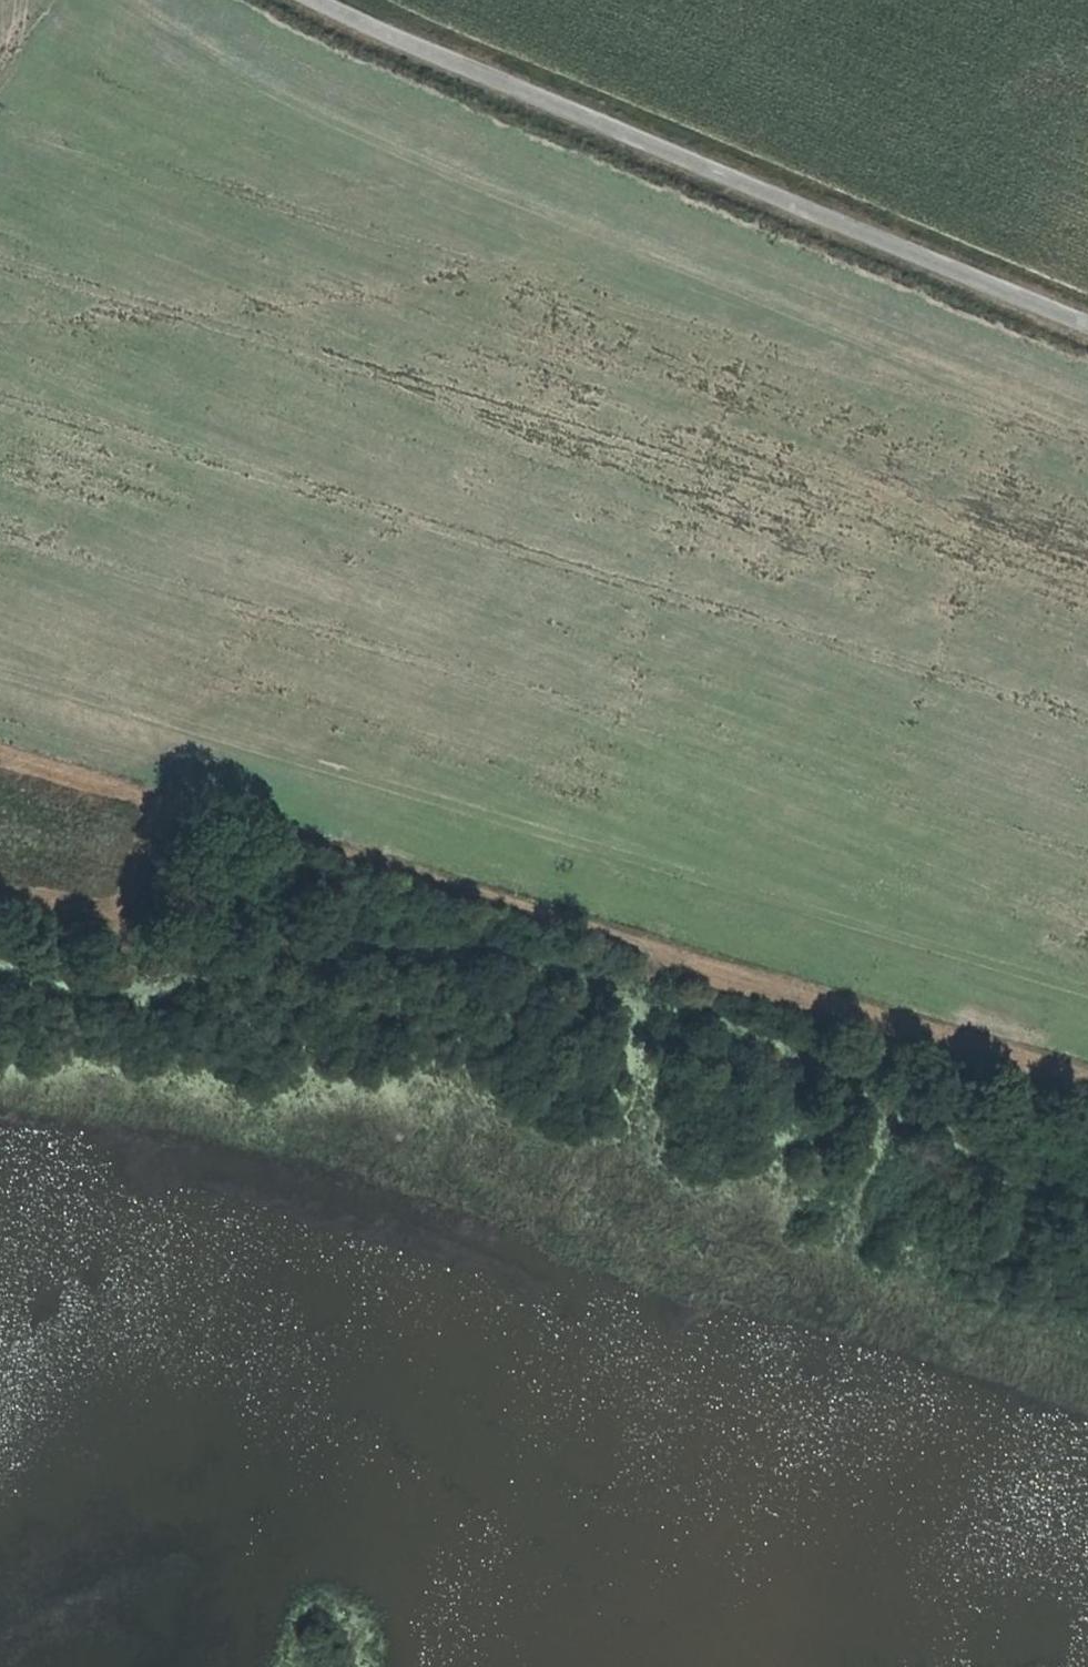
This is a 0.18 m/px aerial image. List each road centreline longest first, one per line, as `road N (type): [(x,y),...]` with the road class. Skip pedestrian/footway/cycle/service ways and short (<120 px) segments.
road 1 (unclassified): [(319,0),(1087,324)]

